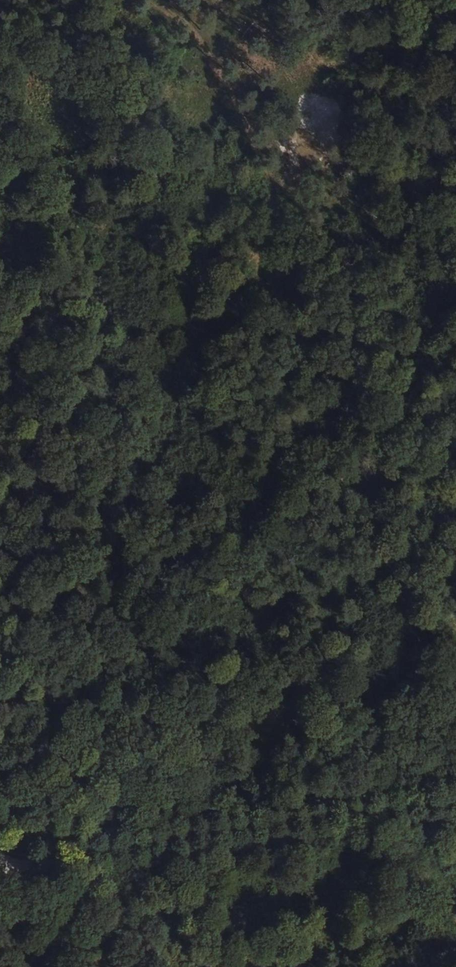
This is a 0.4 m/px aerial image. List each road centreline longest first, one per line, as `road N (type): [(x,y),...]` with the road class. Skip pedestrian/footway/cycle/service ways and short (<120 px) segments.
road 1 (track): [(0,873),(455,799)]

